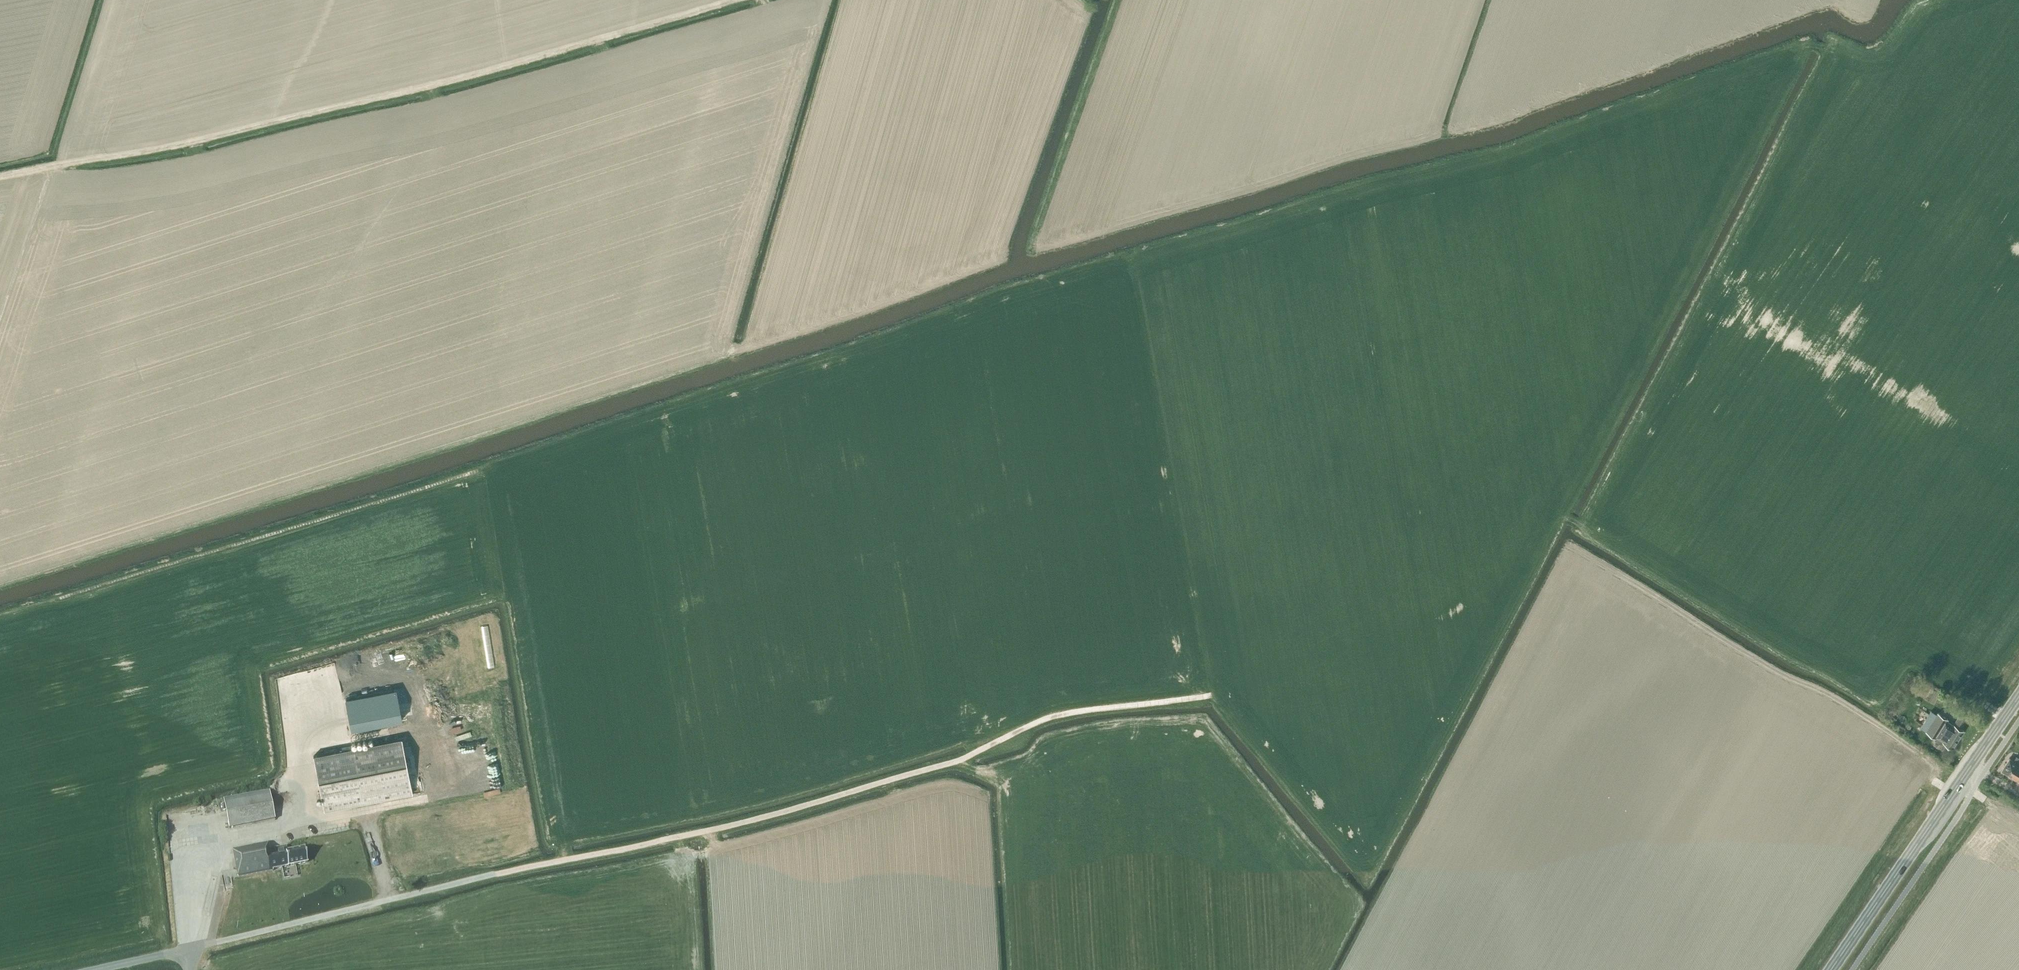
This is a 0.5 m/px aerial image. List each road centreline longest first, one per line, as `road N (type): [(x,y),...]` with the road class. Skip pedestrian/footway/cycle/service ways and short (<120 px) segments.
road 1 (track): [(189,949),(799,809),(947,763),(1052,717),(1201,696)]
road 2 (track): [(0,175),(273,122),(739,0)]
road 3 (primary): [(1831,969),(2018,696)]
road 4 (unclassified): [(190,969),(189,949),(91,969)]

